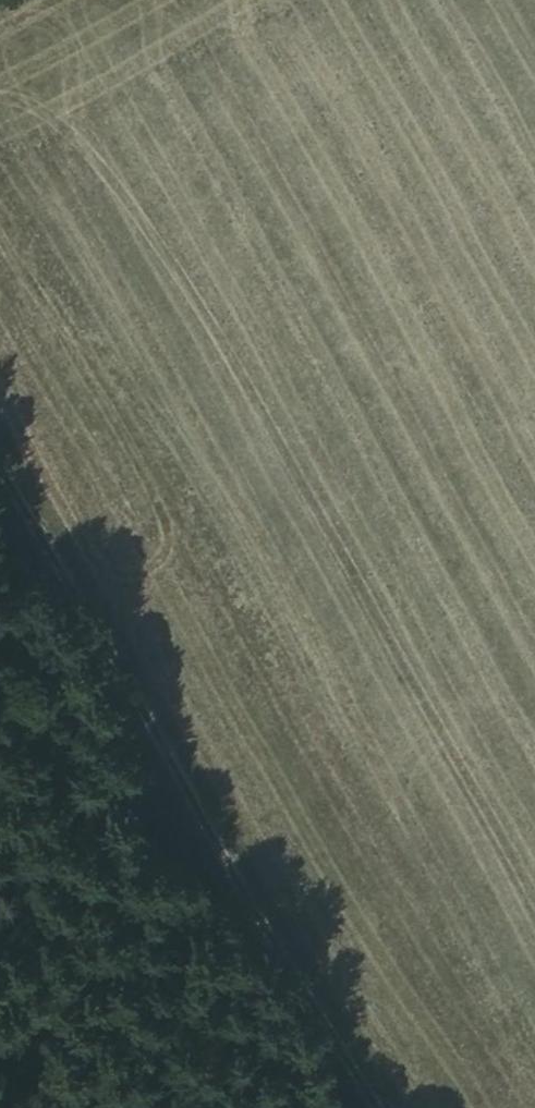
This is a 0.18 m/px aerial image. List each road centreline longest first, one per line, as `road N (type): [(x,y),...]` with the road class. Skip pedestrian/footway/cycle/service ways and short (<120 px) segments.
road 1 (track): [(391,1107),(0,458)]

